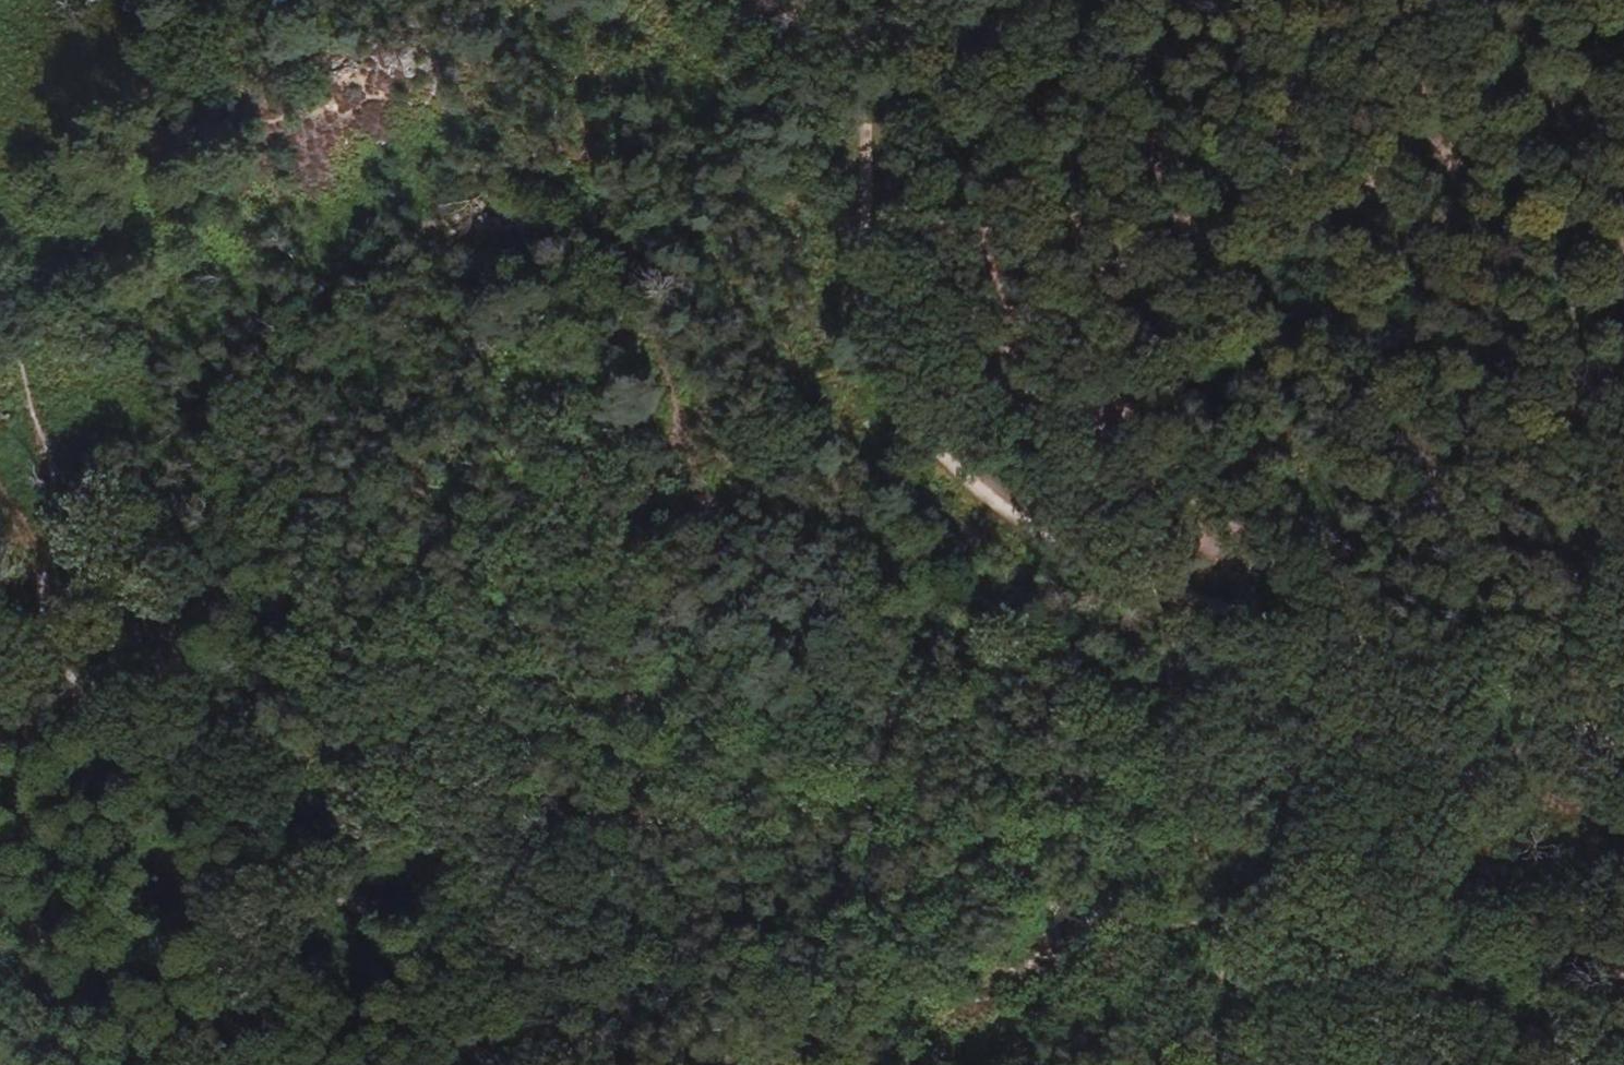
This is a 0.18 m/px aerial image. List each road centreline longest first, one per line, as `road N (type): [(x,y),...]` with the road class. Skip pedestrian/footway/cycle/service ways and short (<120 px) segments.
road 1 (track): [(1232,613),(1129,574),(1025,516),(928,425),(869,318),(864,0)]
road 2 (track): [(1623,745),(1515,683),(1232,613)]

